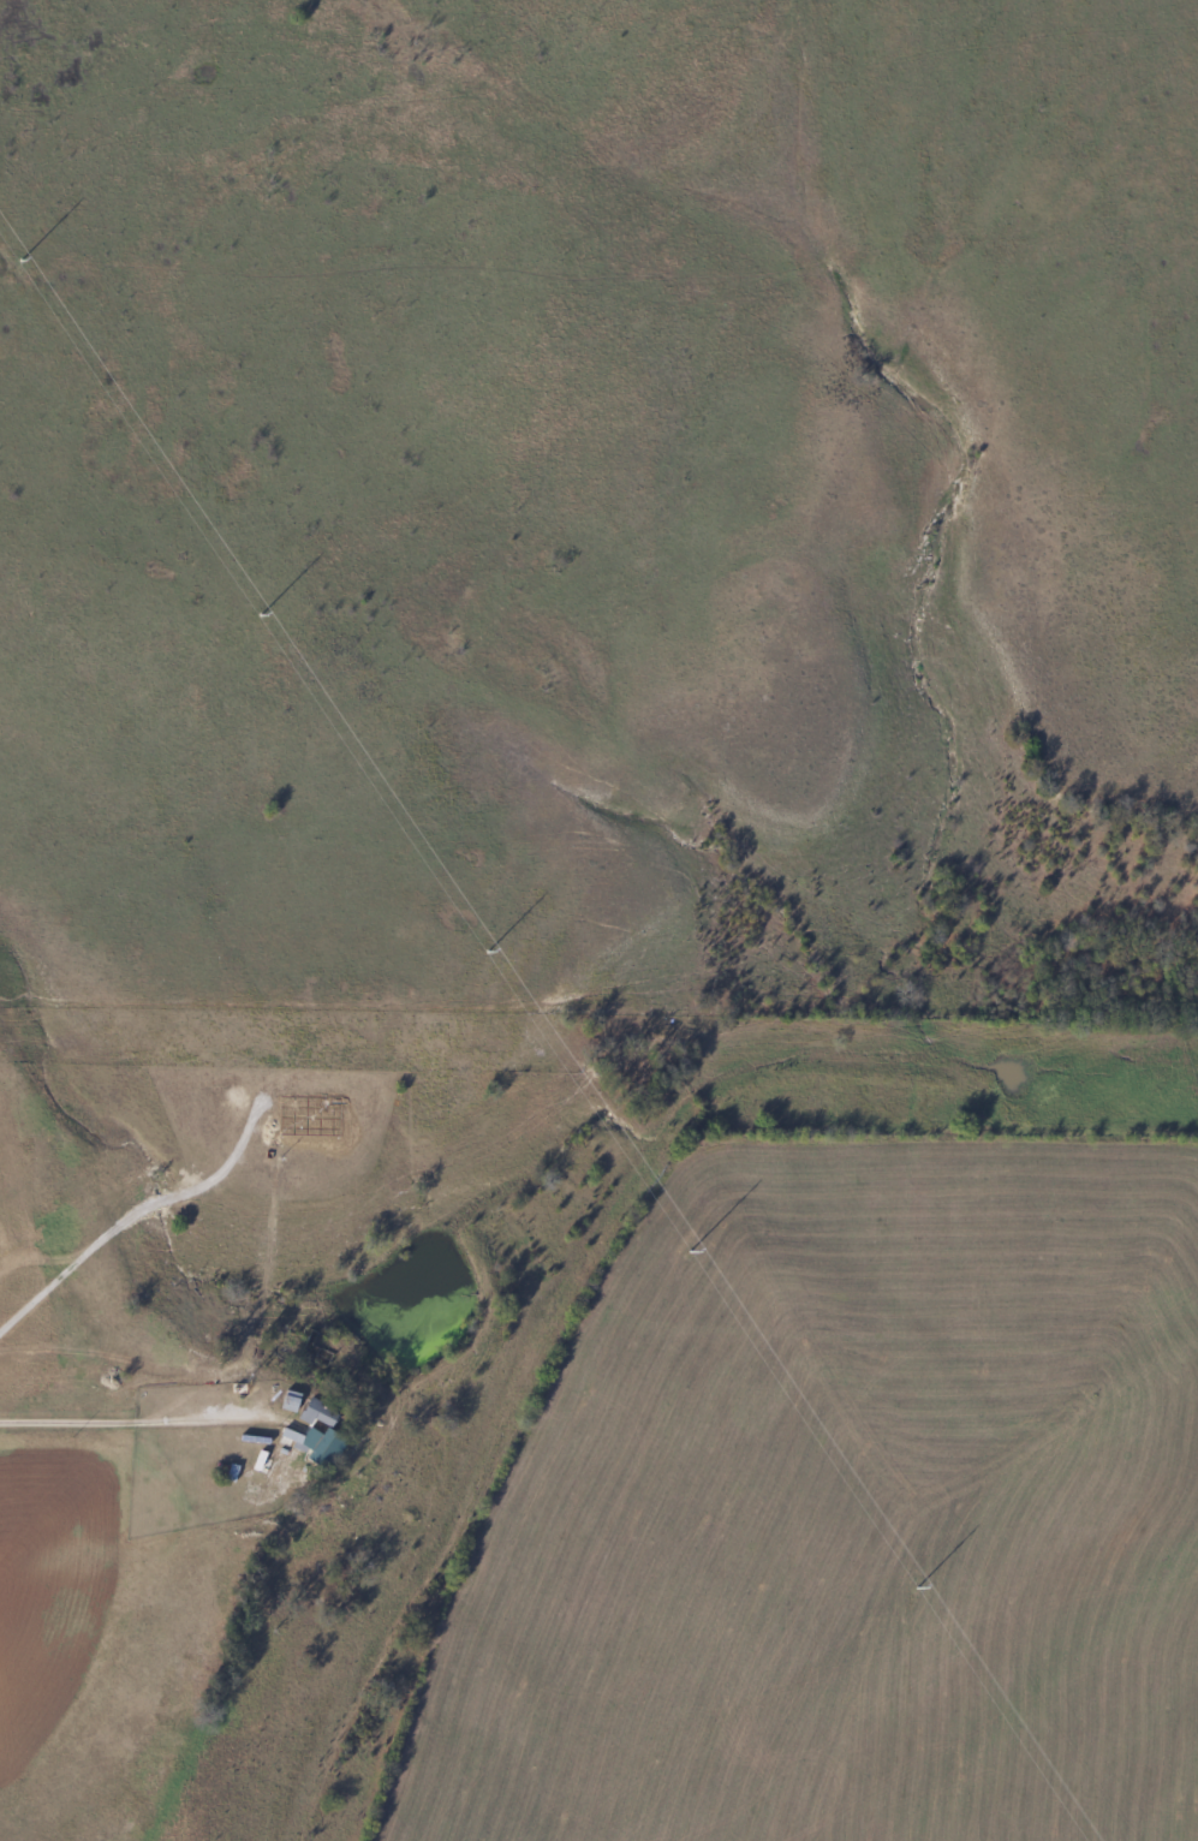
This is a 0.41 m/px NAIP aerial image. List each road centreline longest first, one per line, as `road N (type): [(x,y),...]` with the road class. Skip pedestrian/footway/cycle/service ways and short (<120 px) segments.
road 1 (residential): [(385,1840),(470,1533),(507,1449)]

